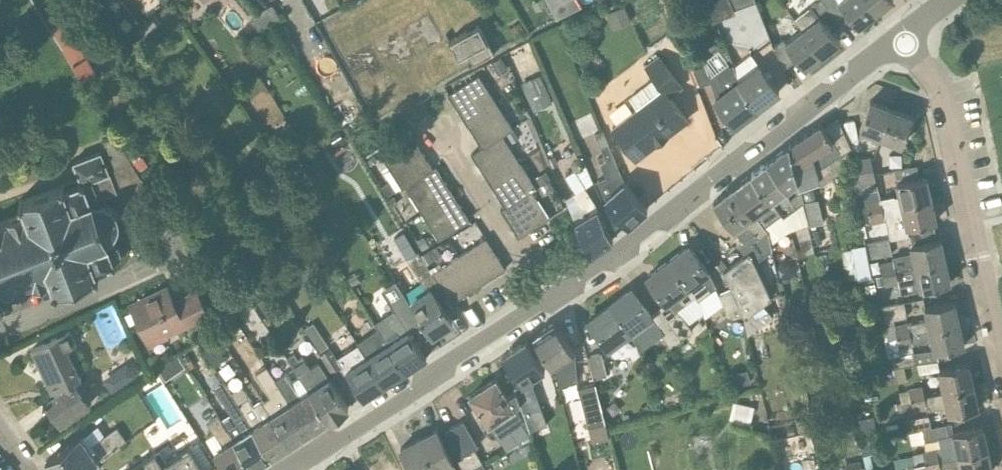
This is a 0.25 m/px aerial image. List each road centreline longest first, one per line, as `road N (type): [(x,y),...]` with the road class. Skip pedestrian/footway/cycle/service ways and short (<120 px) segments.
road 1 (residential): [(561,293),(903,34)]
road 2 (residential): [(1001,361),(941,90),(903,34)]
road 3 (residential): [(284,469),(561,293)]
road 4 (residential): [(561,293),(531,252),(505,240),(442,134)]
road 5 (residential): [(0,332),(168,260)]

